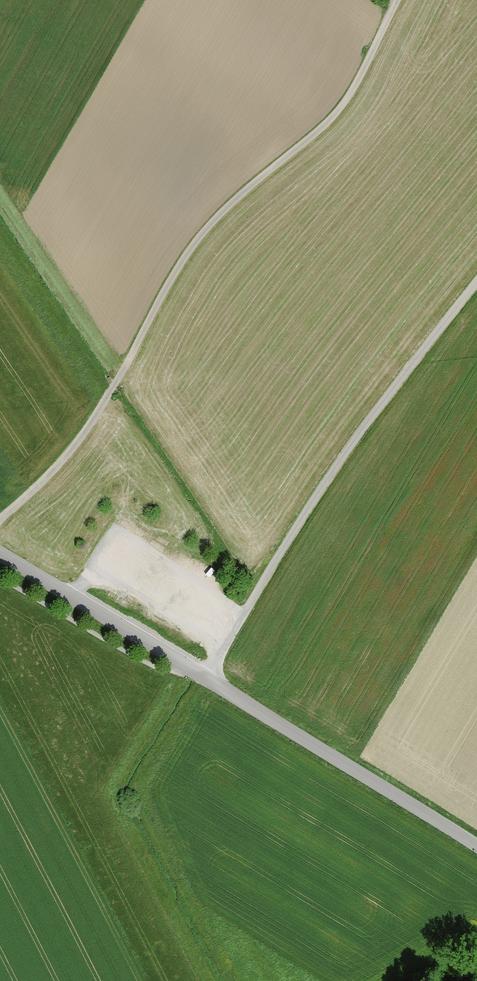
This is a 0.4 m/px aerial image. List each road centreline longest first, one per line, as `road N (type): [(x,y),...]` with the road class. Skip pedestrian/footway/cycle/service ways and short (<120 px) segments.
road 1 (track): [(399,0),(349,98),(221,213),(178,269),(66,458),(0,520)]
road 2 (unclassified): [(208,678),(352,446),(476,283)]
road 3 (tertiary): [(208,678),(476,845)]
road 4 (tertiary): [(0,554),(208,678)]

